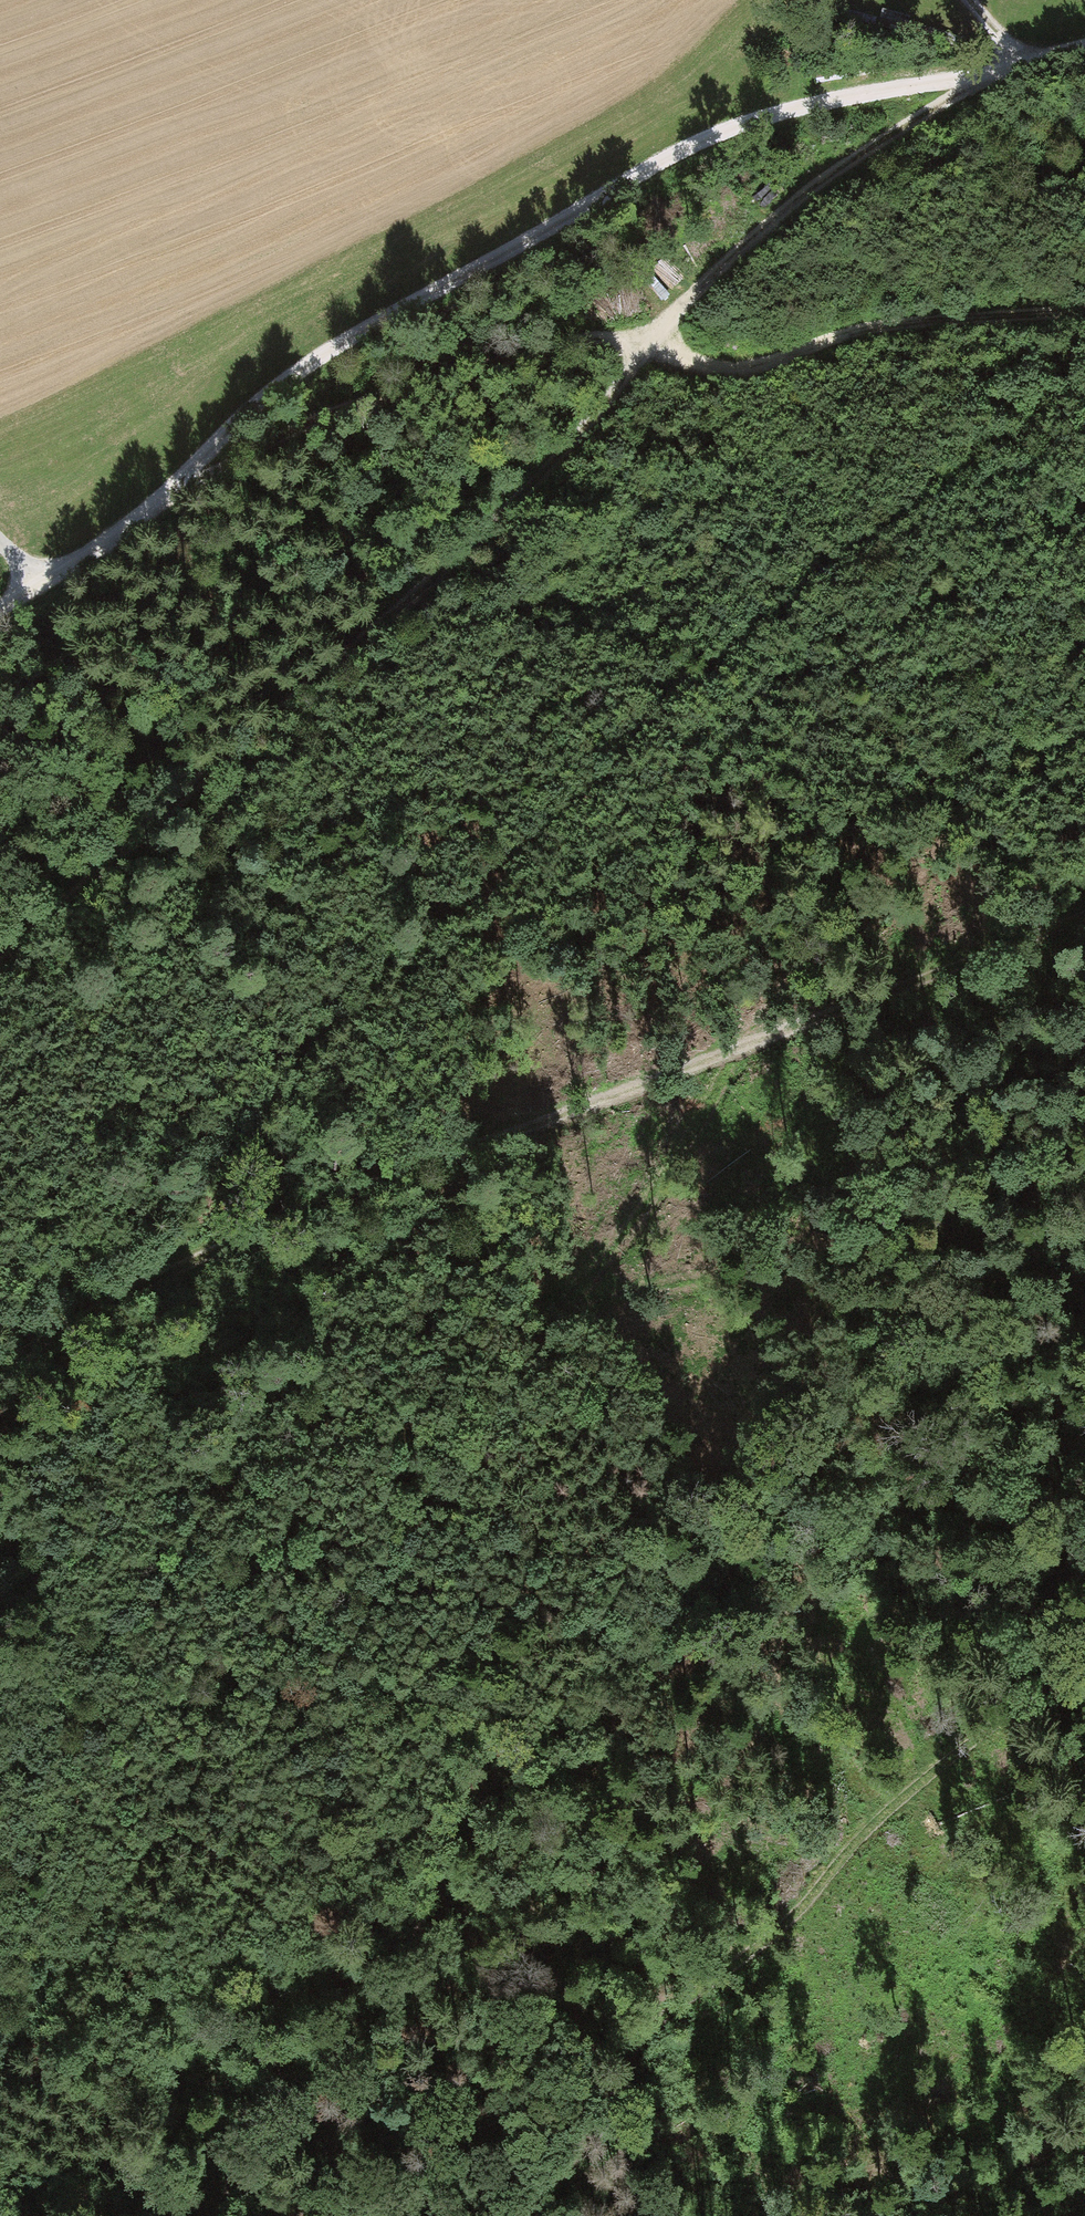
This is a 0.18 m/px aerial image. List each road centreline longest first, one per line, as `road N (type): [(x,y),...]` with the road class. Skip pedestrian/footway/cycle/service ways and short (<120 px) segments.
road 1 (track): [(0,965),(171,798),(549,480),(683,302),(844,167),(899,137),(973,79)]
road 2 (track): [(1084,392),(871,538),(672,721),(428,954),(180,1239),(163,1273)]
road 3 (track): [(0,616),(191,477),(268,392),(650,169),(744,122),(1084,50)]
road 4 (track): [(1084,733),(951,839),(788,993),(555,1326),(315,1696)]
road 5 (track): [(0,1362),(118,1290),(755,1043),(912,992),(1084,912)]
road 6 (track): [(1084,311),(890,328),(707,368),(594,342),(383,397),(191,477)]
road 7 (track): [(232,1488),(499,1347),(613,1304),(729,1276),(1084,1233)]
road 8 (track): [(480,1149),(379,1270),(232,1488),(109,1716),(52,1897)]
road 9 (track): [(231,2215),(250,2139),(280,2077),(375,1952),(442,1913),(474,1917),(505,1935),(556,1985),(653,2215)]
road 10 (track): [(1084,1680),(987,1727),(841,1859),(732,1973),(642,2041),(612,2104)]
road 11 (track): [(0,1529),(114,1368),(207,1256)]
road 12 (track): [(442,1913),(444,1878),(461,1843),(513,1786),(661,1670)]
road 13 (track): [(1027,1706),(1084,1588)]

